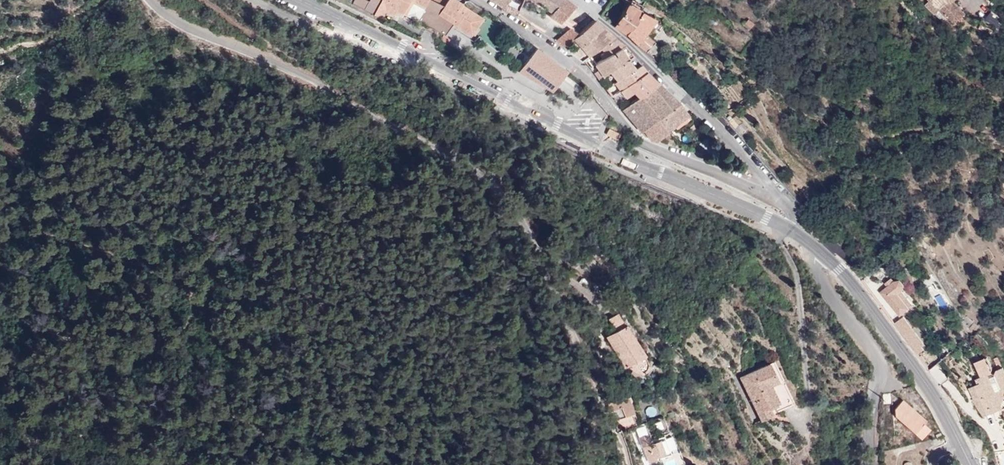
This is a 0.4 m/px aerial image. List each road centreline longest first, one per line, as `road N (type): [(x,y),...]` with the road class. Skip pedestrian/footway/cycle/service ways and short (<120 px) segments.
road 1 (residential): [(150,0),(189,29),(331,89),(510,185),(621,464)]
road 2 (tertiary): [(350,24),(804,237)]
road 3 (residential): [(476,0),(575,68),(639,142),(774,195)]
road 4 (residential): [(574,0),(710,119),(774,195)]
road 5 (tertiary): [(814,246),(915,367),(968,464)]
road 6 (residential): [(814,246),(831,297),(879,363),(871,464)]

